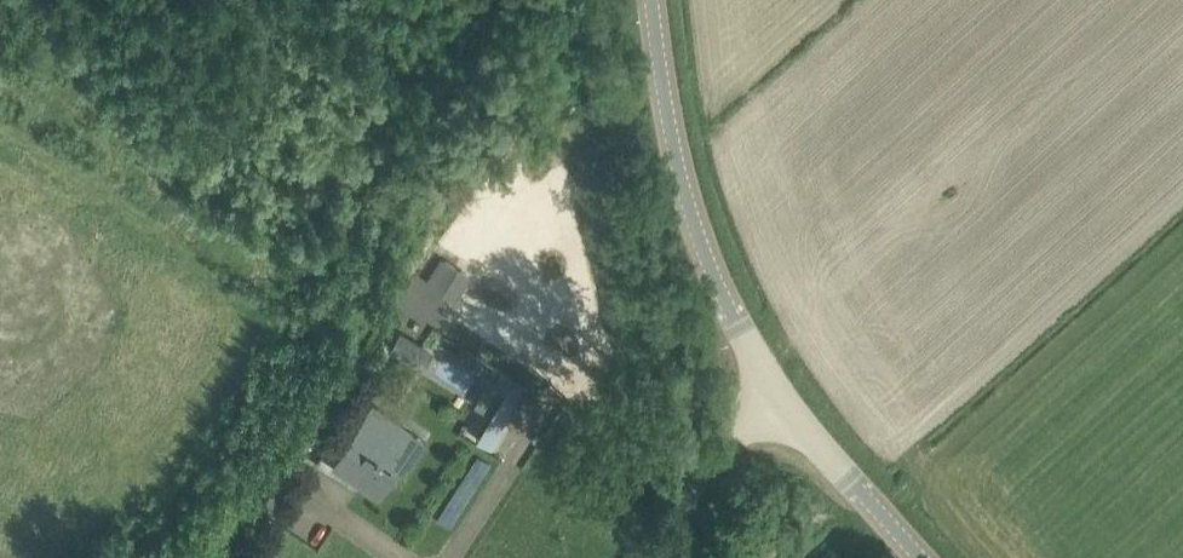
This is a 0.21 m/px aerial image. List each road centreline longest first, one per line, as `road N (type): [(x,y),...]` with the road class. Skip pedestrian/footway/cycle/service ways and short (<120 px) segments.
road 1 (unclassified): [(774,399),(684,197),(650,0)]
road 2 (unclassified): [(918,557),(774,399)]
road 3 (unclassified): [(651,557),(718,451),(774,399)]

